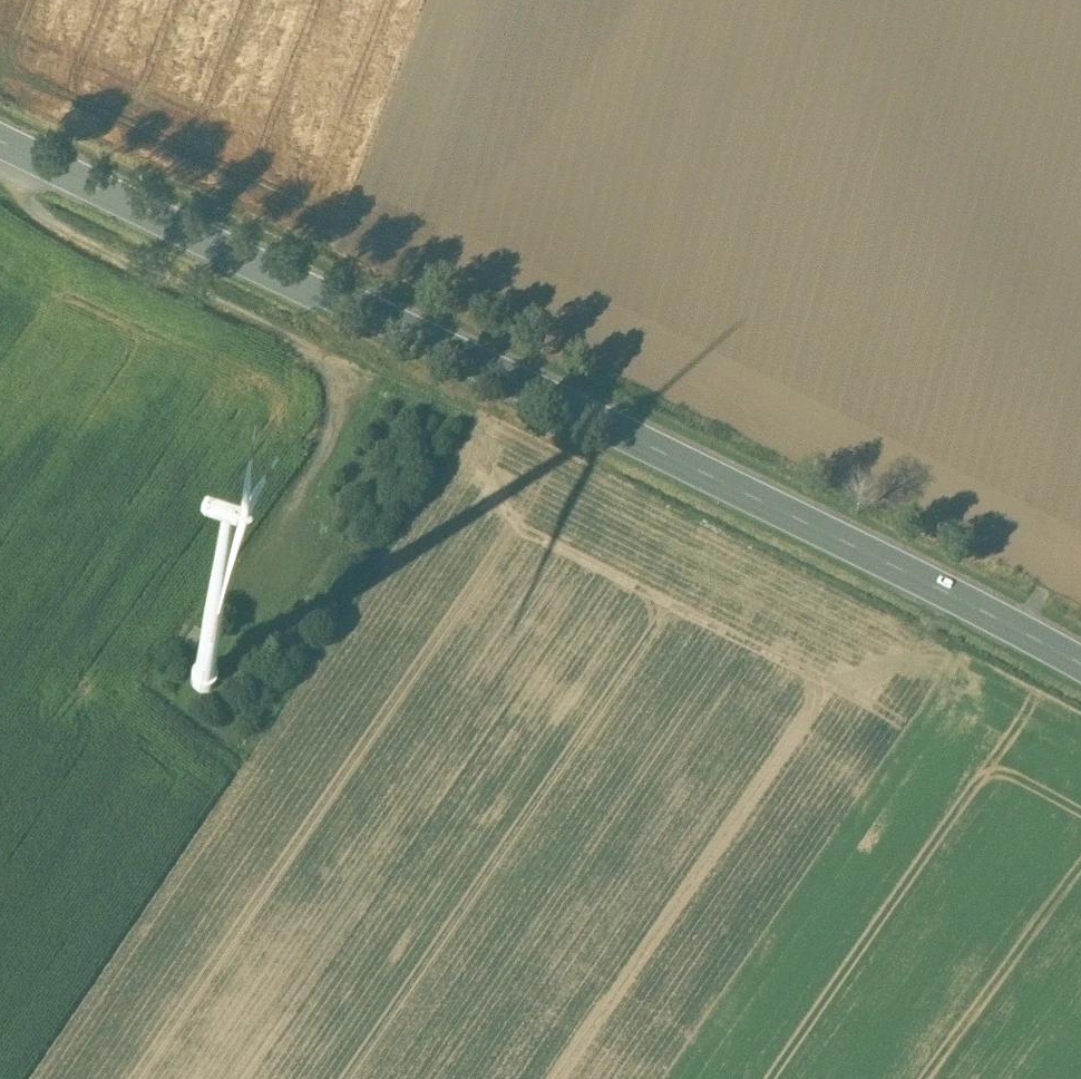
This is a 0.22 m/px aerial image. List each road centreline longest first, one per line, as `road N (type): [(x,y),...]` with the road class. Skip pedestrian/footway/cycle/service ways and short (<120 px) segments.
road 1 (secondary): [(1080,666),(747,495),(0,139)]

